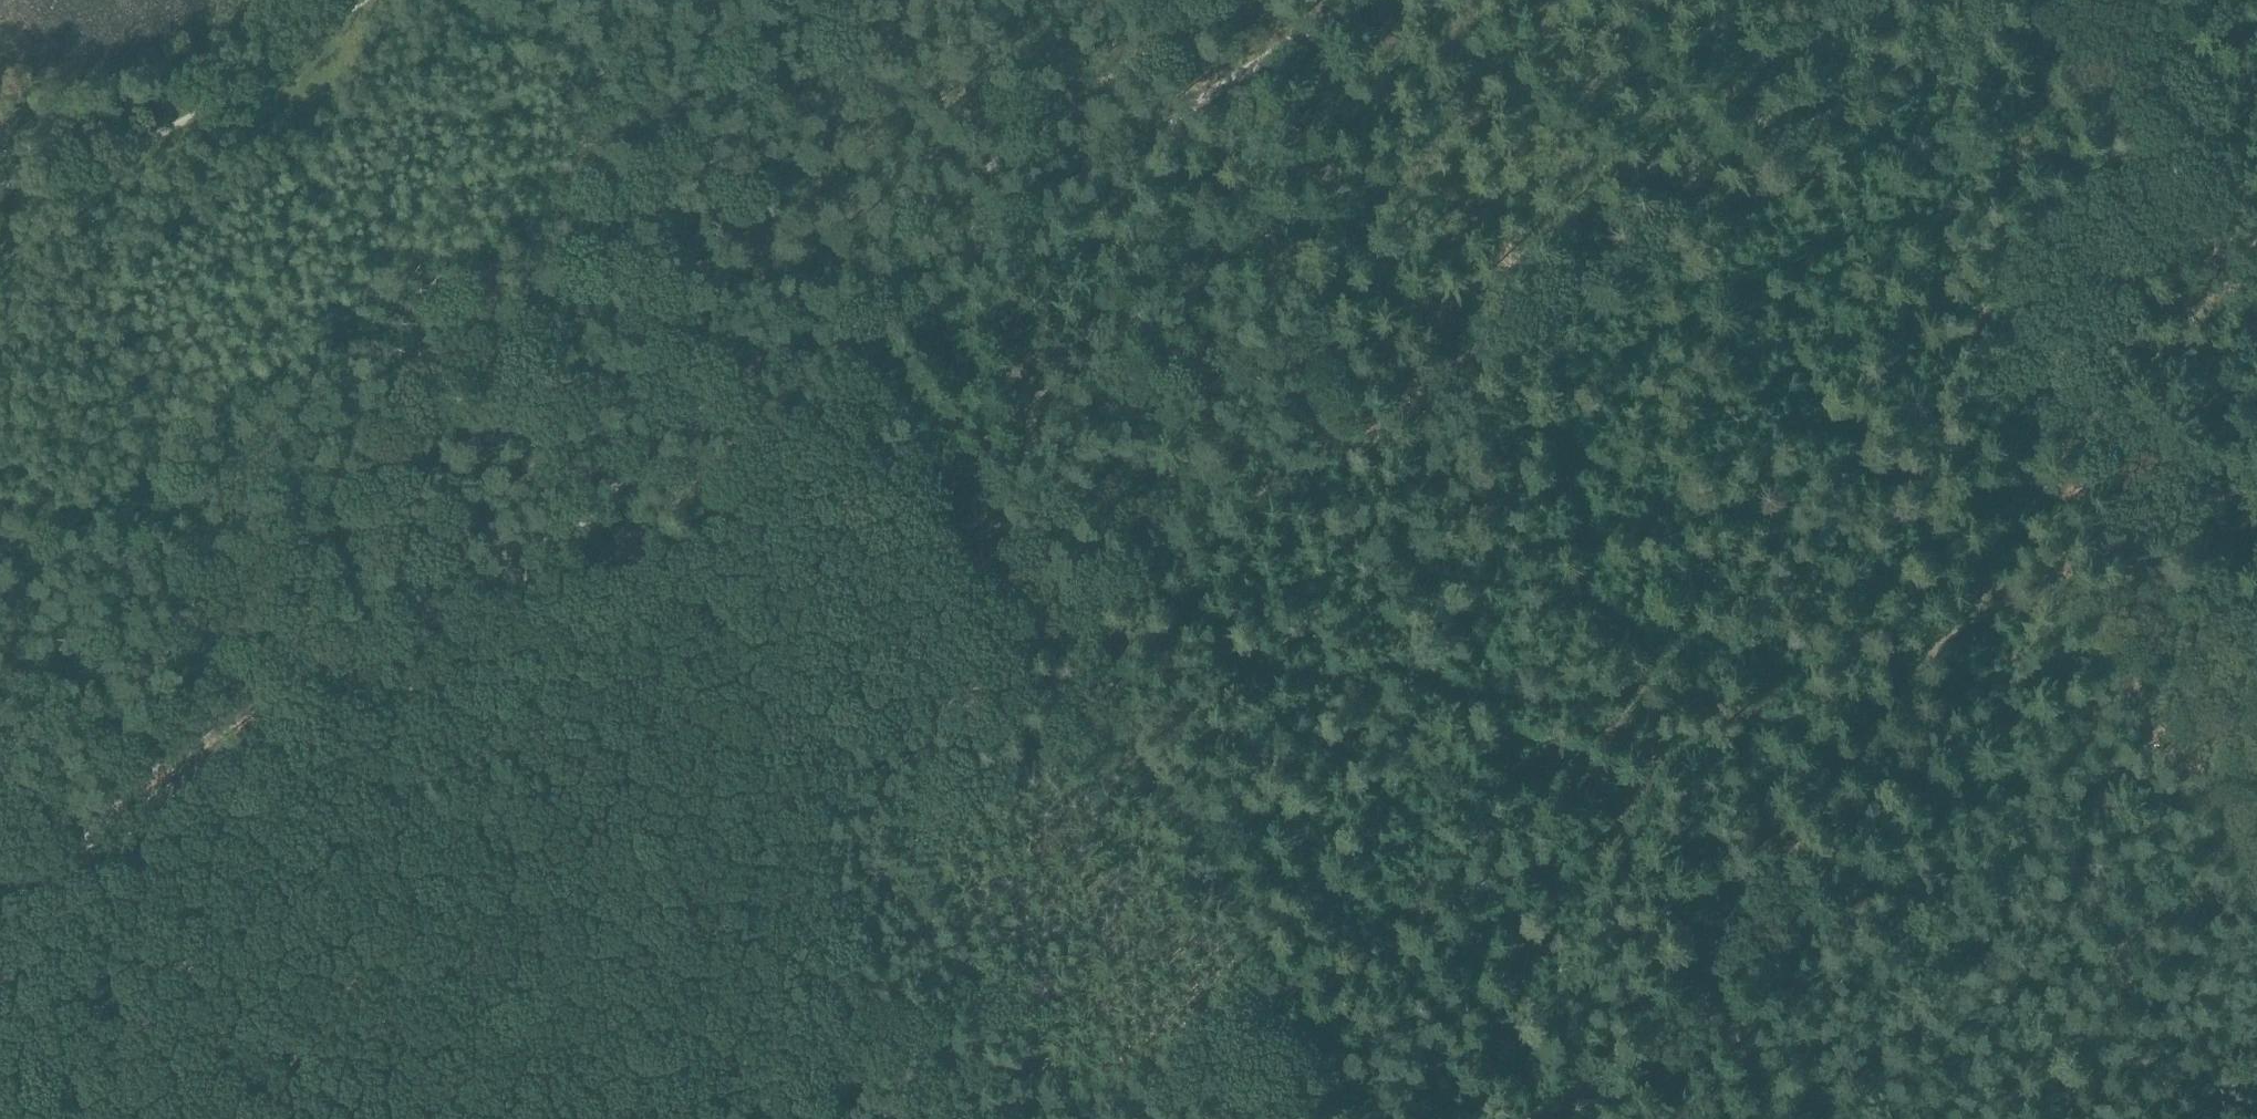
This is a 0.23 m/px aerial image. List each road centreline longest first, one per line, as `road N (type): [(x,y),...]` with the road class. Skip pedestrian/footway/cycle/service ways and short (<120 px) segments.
road 1 (track): [(1074,631),(1988,0)]
road 2 (track): [(2256,514),(2176,544),(2048,562),(1983,583),(1915,643),(1830,756),(1681,991),(1483,1118)]
road 3 (track): [(0,887),(691,424)]
road 4 (track): [(691,424),(864,308),(1247,75),(1352,0)]
road 5 (track): [(2105,0),(2191,125),(2182,155),(2089,220),(2057,273),(2056,366),(2176,544),(2256,626)]
road 6 (track): [(1379,1118),(1268,954),(1074,631)]
road 7 (track): [(1074,631),(864,308)]
road 8 (track): [(2048,562),(2256,879)]
road 9 (track): [(194,1118),(164,1086),(138,794)]
road 10 (track): [(2256,994),(2066,1118)]

